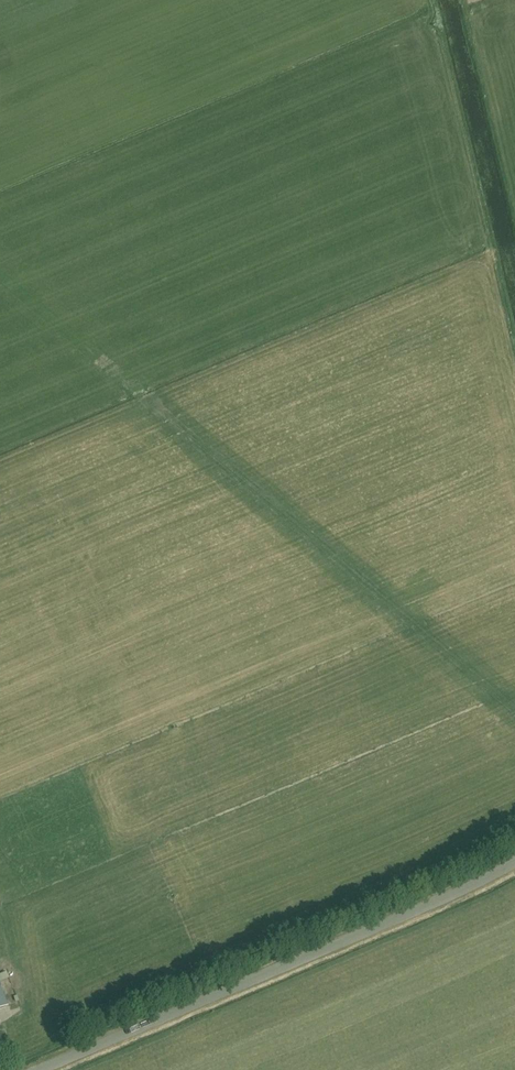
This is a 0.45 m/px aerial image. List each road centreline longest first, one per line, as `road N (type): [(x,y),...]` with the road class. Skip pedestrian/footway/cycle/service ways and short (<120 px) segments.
road 1 (unclassified): [(38,1069),(514,861)]

